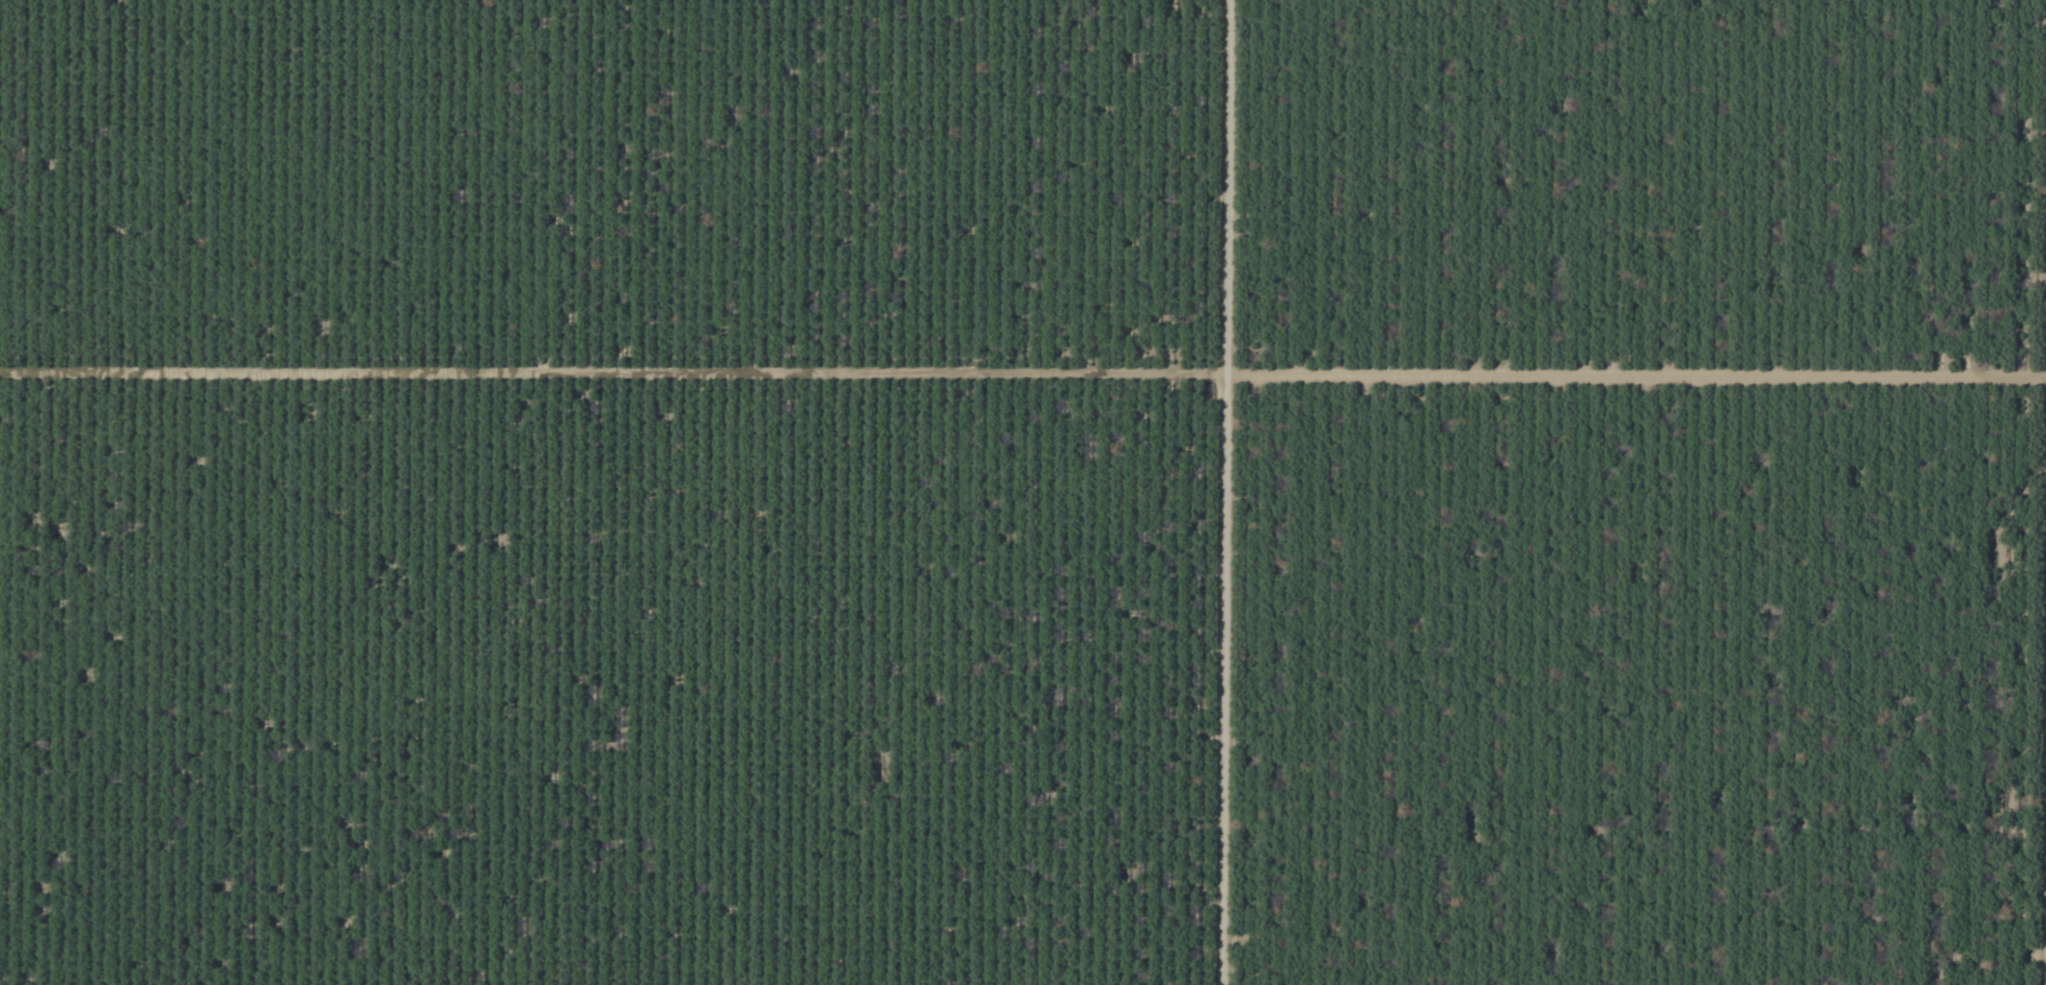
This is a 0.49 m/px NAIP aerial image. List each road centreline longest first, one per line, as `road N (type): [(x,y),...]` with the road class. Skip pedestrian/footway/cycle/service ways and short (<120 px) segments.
road 1 (residential): [(1190,984),(1196,0)]

